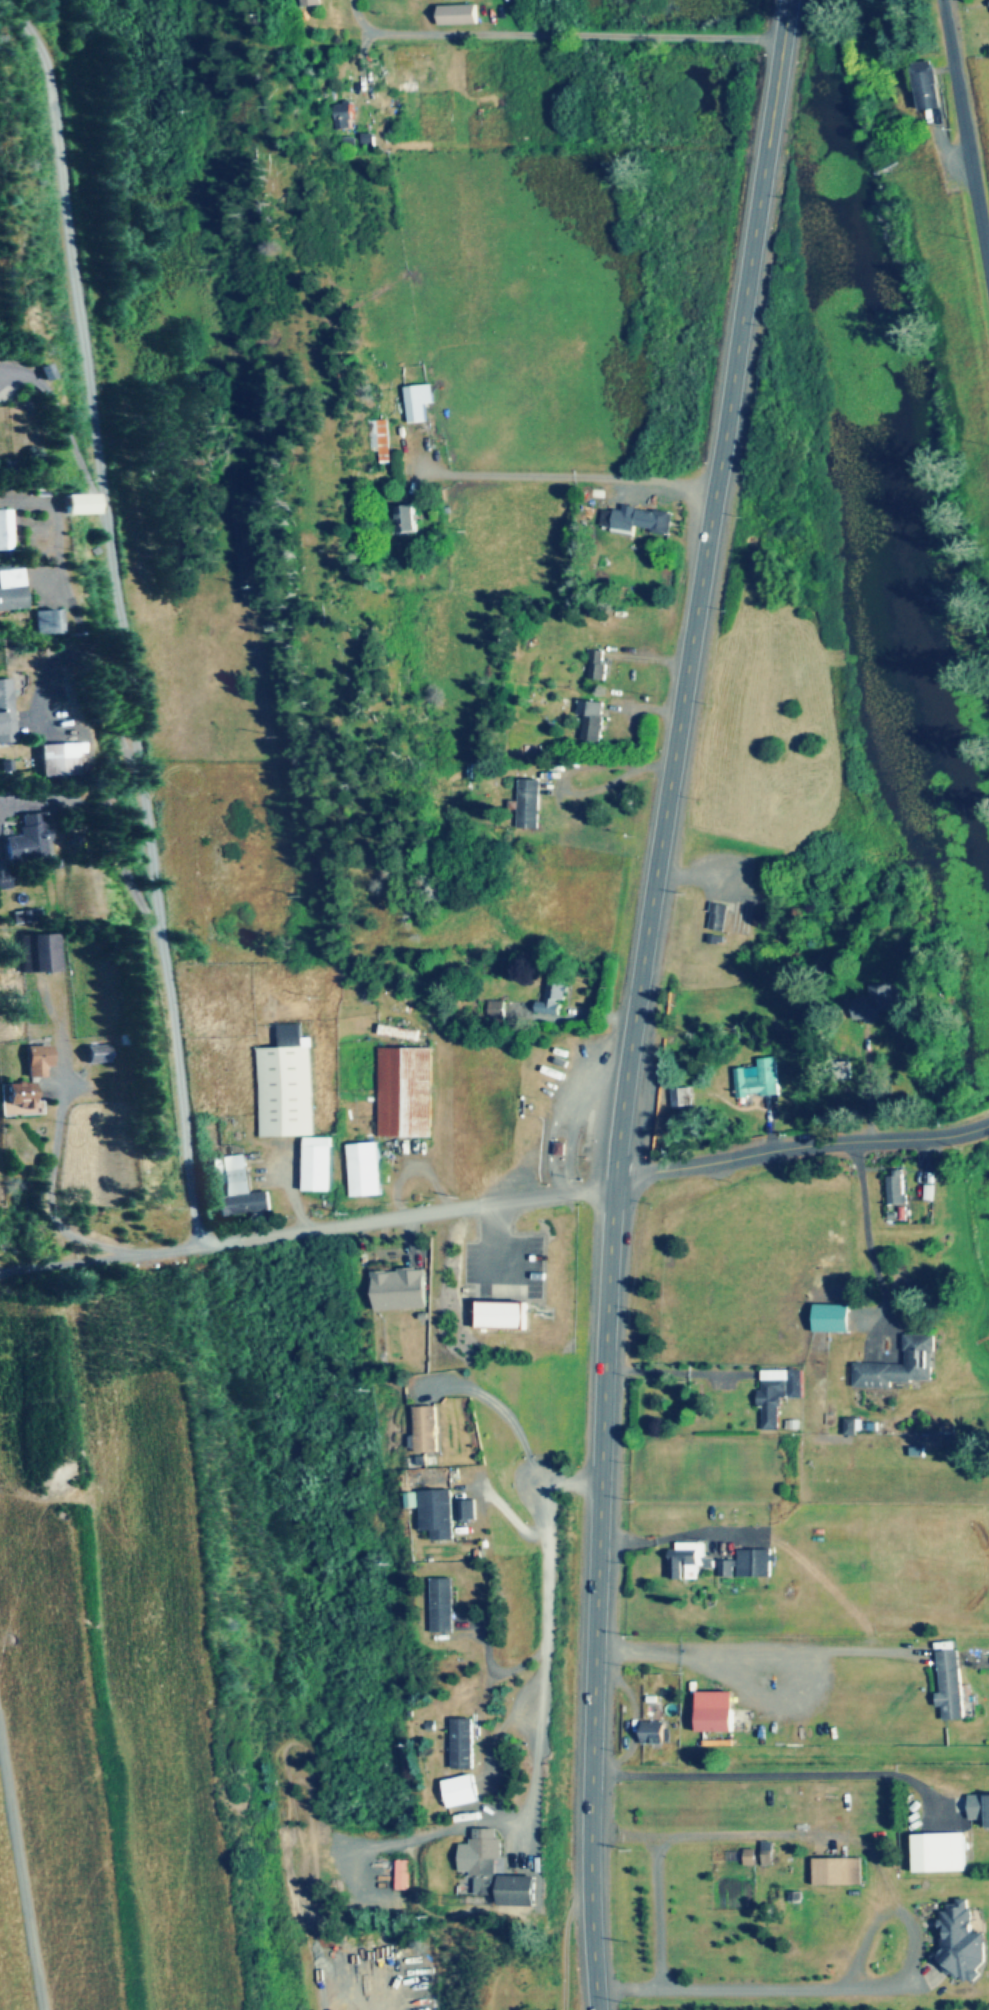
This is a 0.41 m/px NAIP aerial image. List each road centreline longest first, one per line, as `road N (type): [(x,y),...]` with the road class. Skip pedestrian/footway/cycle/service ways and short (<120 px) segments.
road 1 (trunk): [(605,2009),(595,1790),(618,1184),(789,0)]
road 2 (residential): [(202,1249),(57,89),(47,46),(12,0)]
road 3 (residential): [(618,1184),(202,1249)]
road 4 (residential): [(533,1833),(557,1493),(564,1482),(607,1484)]
road 5 (tertiary): [(653,1174),(988,1128)]
road 6 (residential): [(50,2009),(0,1685)]
road 7 (residential): [(988,288),(939,0)]
road 8 (residential): [(856,1143),(892,1348)]
road 9 (residential): [(0,1273),(202,1249)]

